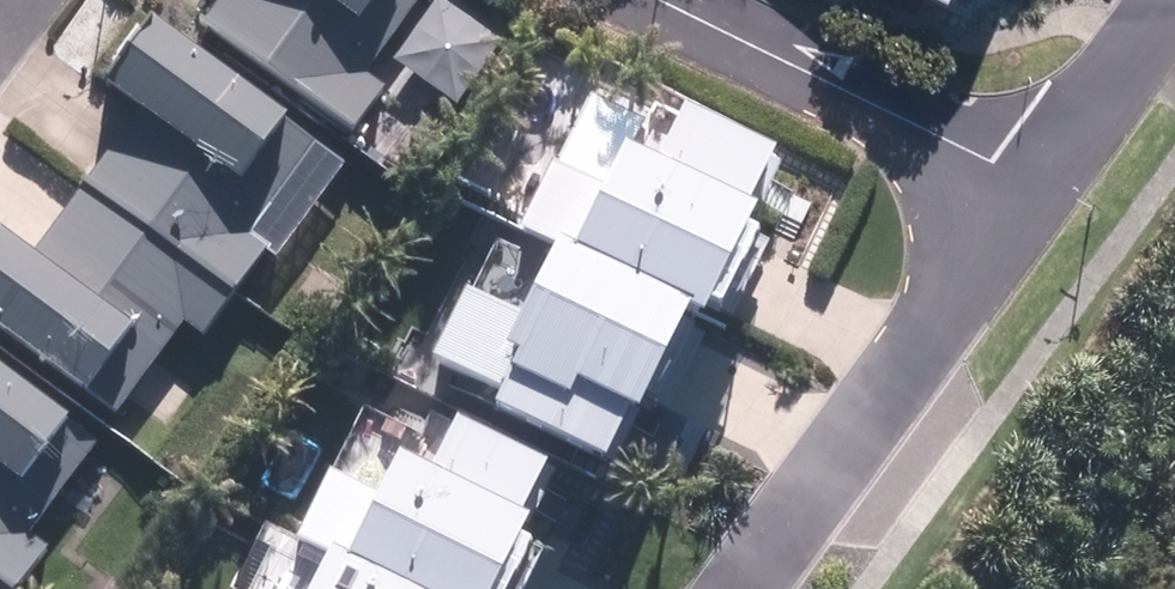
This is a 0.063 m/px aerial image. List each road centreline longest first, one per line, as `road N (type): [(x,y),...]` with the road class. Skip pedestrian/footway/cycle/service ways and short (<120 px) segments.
road 1 (residential): [(1034,183),(739,588)]
road 2 (residential): [(675,0),(1034,183)]
road 3 (residential): [(1170,0),(1034,183)]

